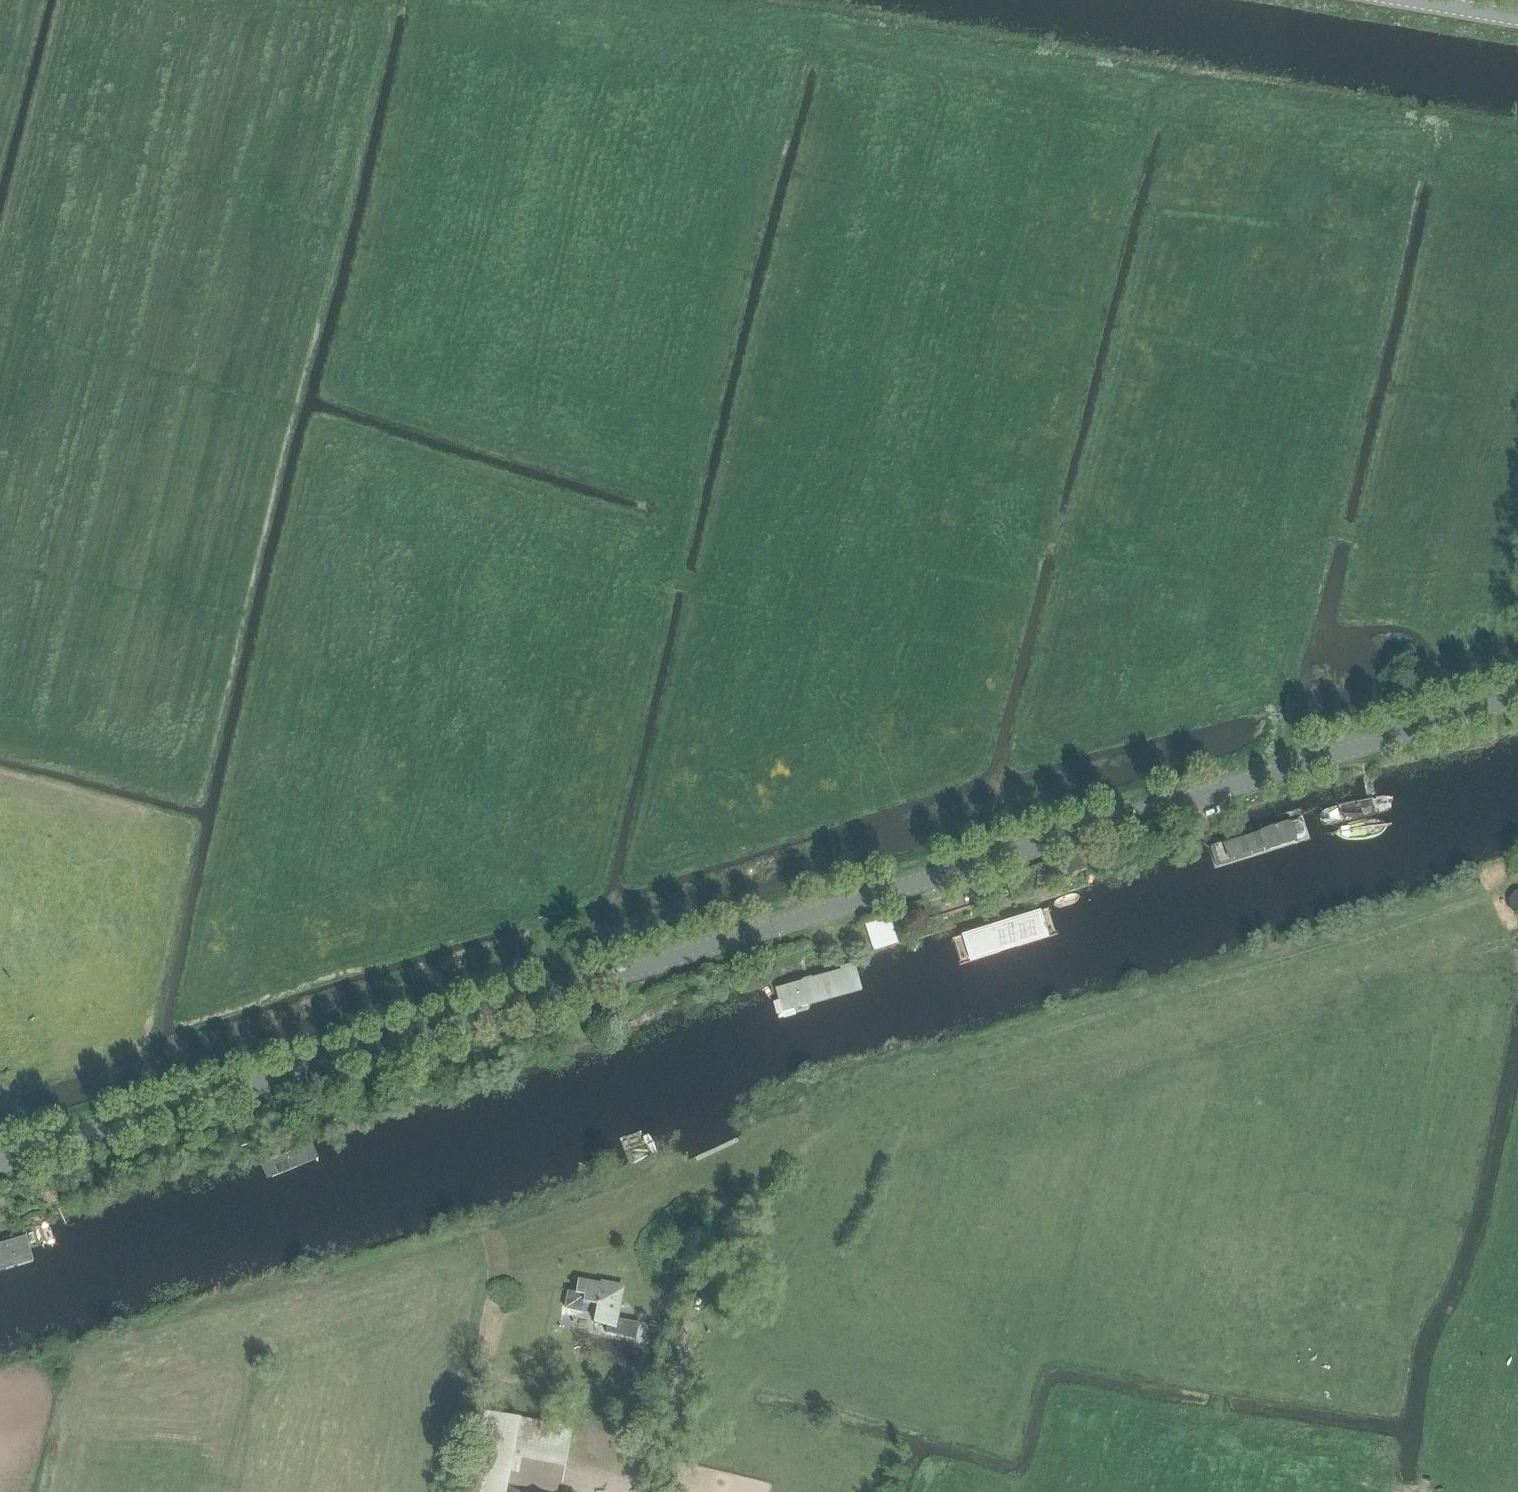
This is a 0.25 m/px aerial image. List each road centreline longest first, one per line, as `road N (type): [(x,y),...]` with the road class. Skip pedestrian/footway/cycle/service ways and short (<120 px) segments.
road 1 (tertiary): [(0,1162),(1517,699)]

